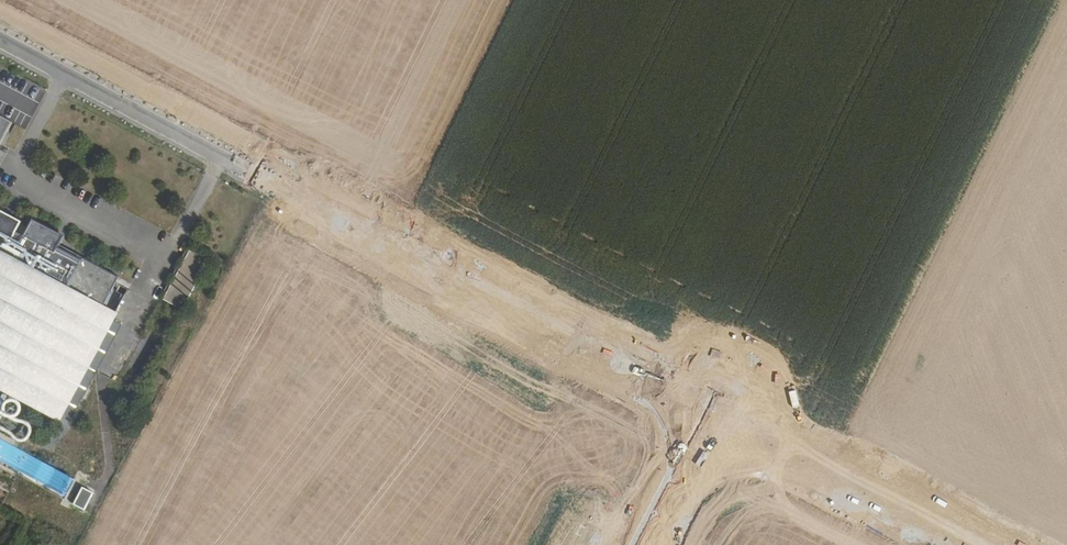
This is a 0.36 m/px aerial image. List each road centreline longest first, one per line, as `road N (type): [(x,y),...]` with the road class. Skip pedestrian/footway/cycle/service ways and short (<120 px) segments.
road 1 (track): [(972,544),(252,174)]
road 2 (residential): [(0,44),(252,174)]
road 3 (unknown): [(657,544),(718,414)]

